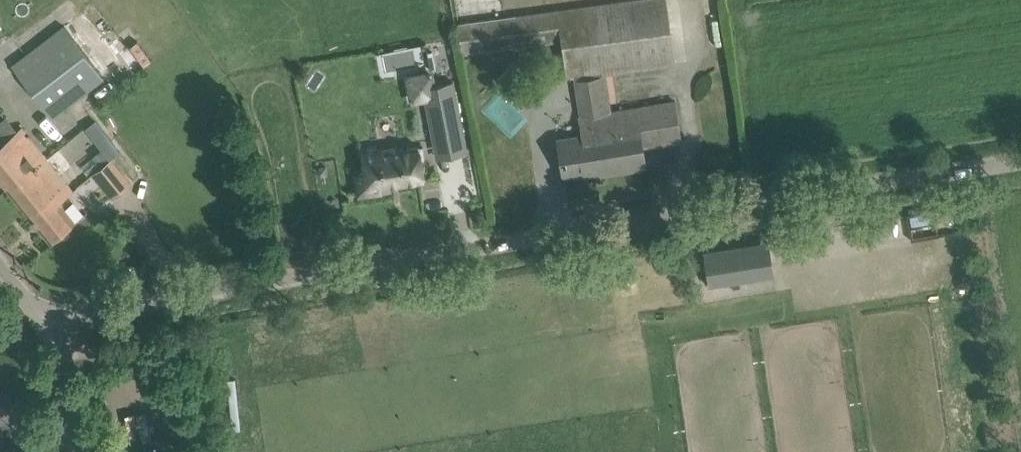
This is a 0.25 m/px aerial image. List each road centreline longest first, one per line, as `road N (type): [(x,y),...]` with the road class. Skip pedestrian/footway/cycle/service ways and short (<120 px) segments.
road 1 (unclassified): [(46,320),(1020,163)]
road 2 (unclassified): [(75,451),(46,320)]

